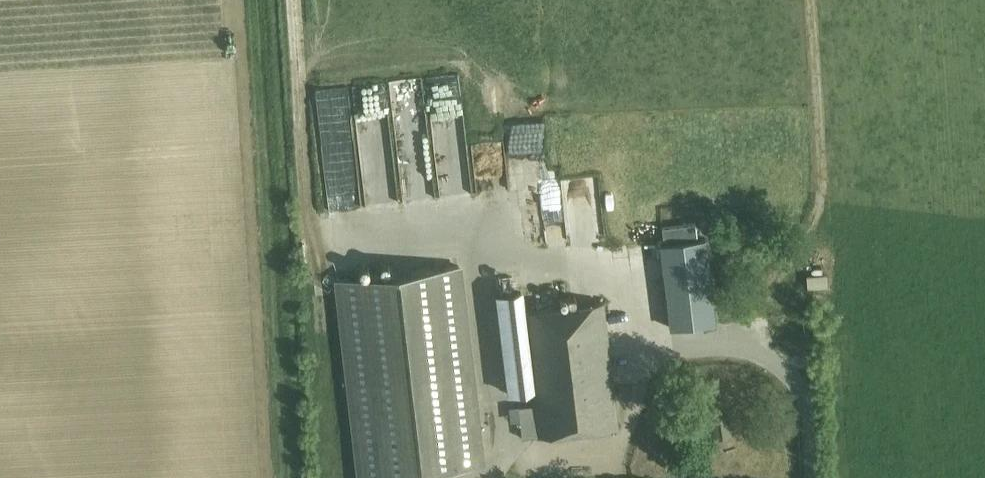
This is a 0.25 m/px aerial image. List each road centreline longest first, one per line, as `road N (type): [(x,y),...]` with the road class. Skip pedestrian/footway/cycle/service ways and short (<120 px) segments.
road 1 (track): [(313,240),(295,0)]

